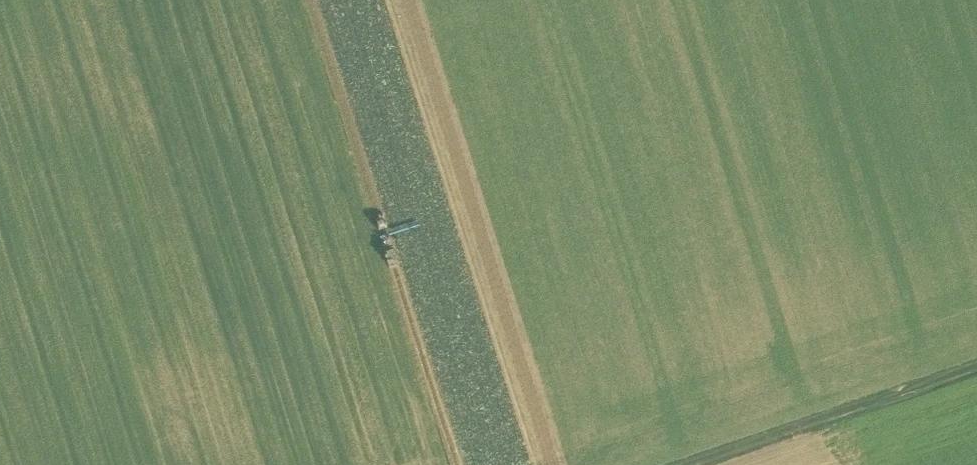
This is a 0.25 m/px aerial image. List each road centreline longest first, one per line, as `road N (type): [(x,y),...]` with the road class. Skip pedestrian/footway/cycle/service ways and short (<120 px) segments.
road 1 (track): [(708,464),(976,372)]

